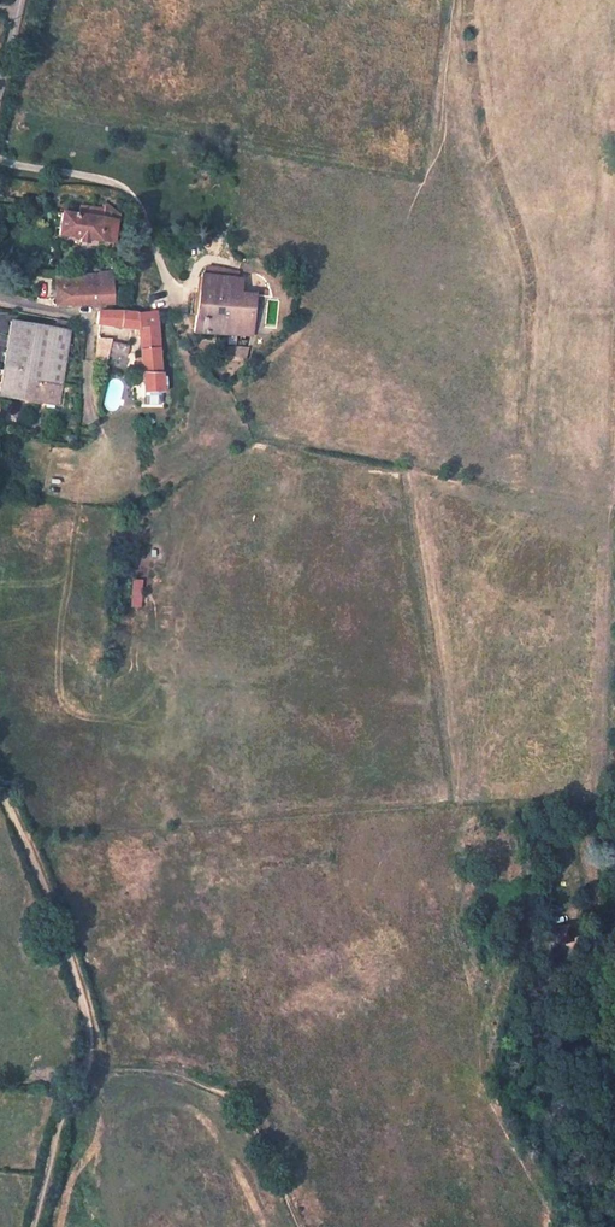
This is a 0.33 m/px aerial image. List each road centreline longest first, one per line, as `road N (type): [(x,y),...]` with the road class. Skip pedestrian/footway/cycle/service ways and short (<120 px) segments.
road 1 (track): [(0,790),(50,901),(90,1041),(86,1076),(57,1125),(32,1226)]
road 2 (track): [(298,1226),(234,1100),(166,1072),(88,1067)]

